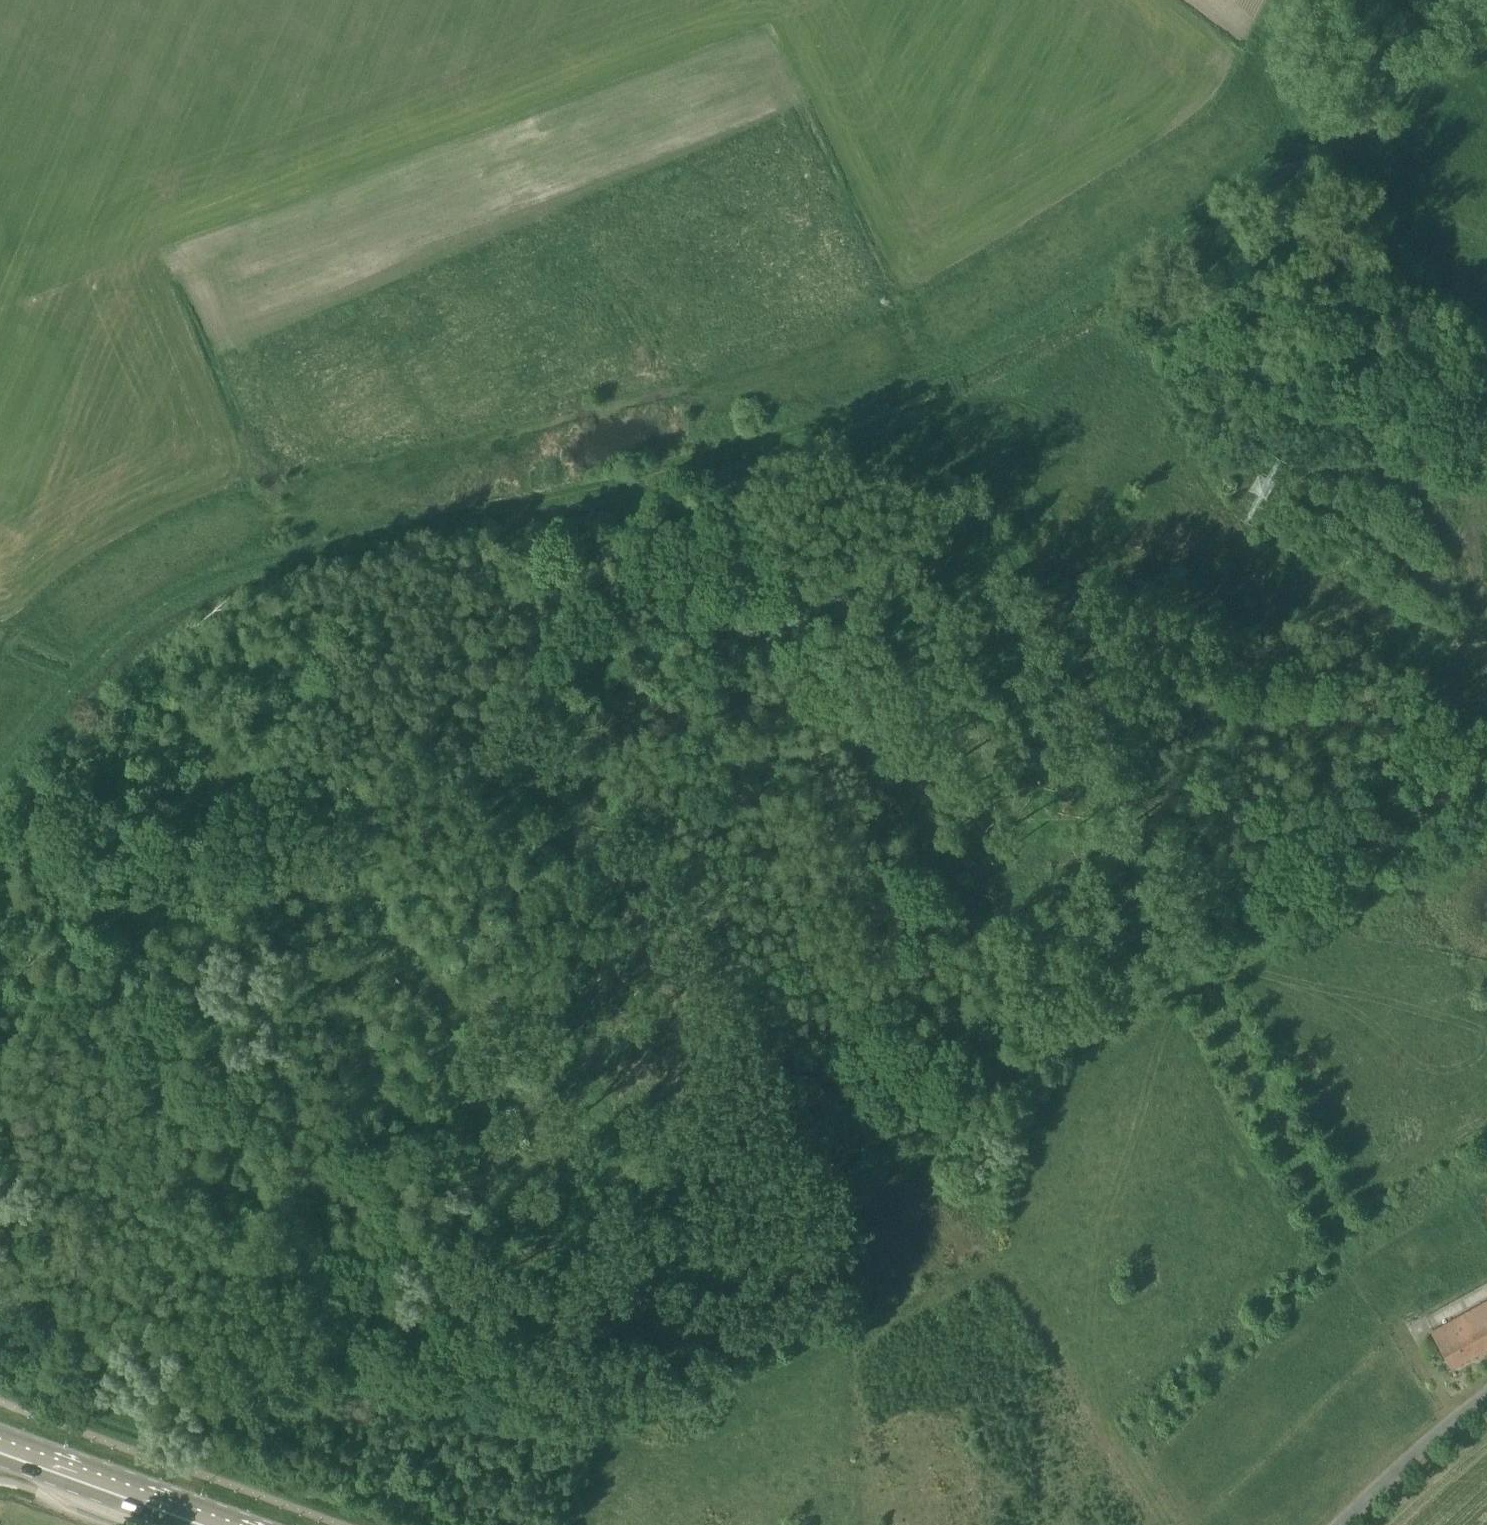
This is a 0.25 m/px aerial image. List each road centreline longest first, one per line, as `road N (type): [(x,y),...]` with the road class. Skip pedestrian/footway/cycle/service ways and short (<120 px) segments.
road 1 (primary): [(218,1524),(0,1445)]
road 2 (unclassified): [(1486,1396),(1336,1524)]

